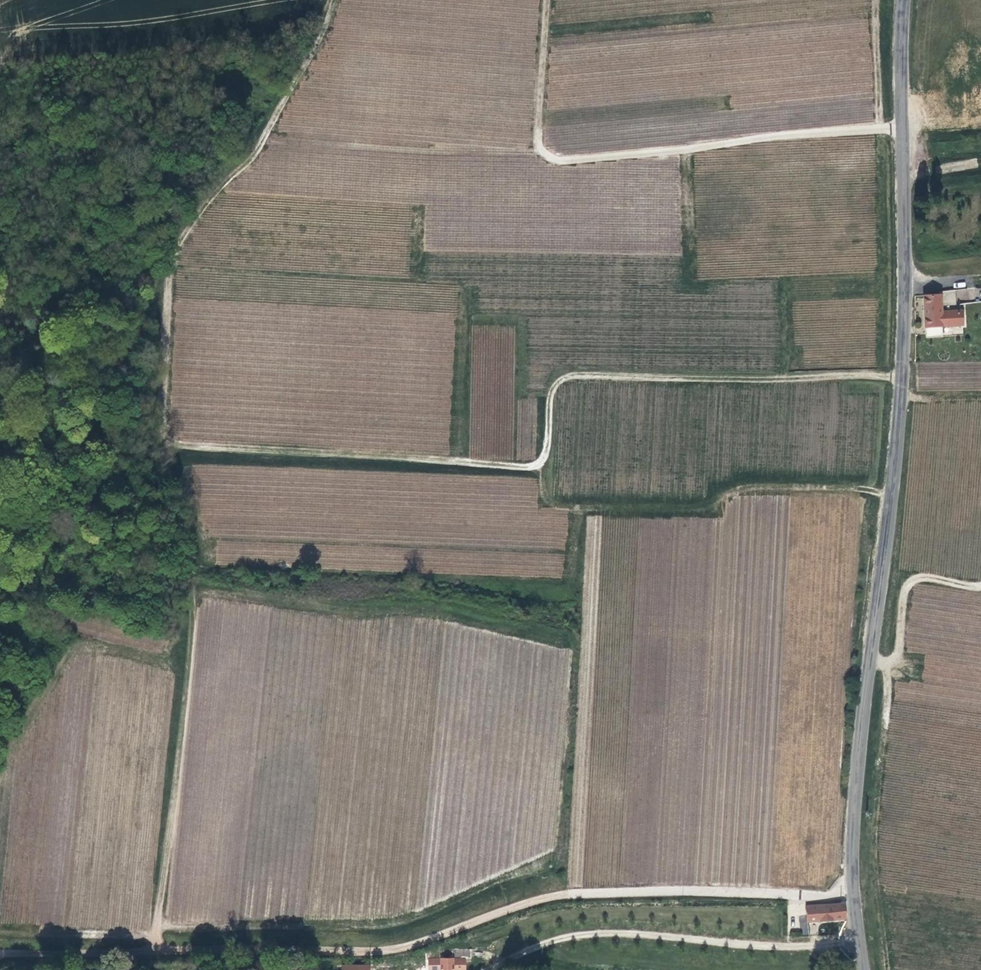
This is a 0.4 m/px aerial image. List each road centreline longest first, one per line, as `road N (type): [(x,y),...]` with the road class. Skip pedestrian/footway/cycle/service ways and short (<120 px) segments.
road 1 (track): [(333,0),(262,142),(209,200),(169,268),(165,463),(187,525),(194,589),(154,949)]
road 2 (tertiary): [(904,0),(900,431),(854,832),(864,969)]
road 3 (track): [(0,953),(379,951),(570,893),(825,895),(854,887)]
road 4 (track): [(164,442),(533,466),(548,440),(550,397),(557,381),(575,374),(903,376)]
road 5 (track): [(903,127),(555,159),(538,136),(547,0)]
road 6 (track): [(542,460),(546,499),(559,506),(703,506),(736,489),(791,486),(894,495)]
road 7 (track): [(871,661),(896,660),(907,584),(919,577),(980,584)]
road 8 (track): [(878,128),(876,0)]

